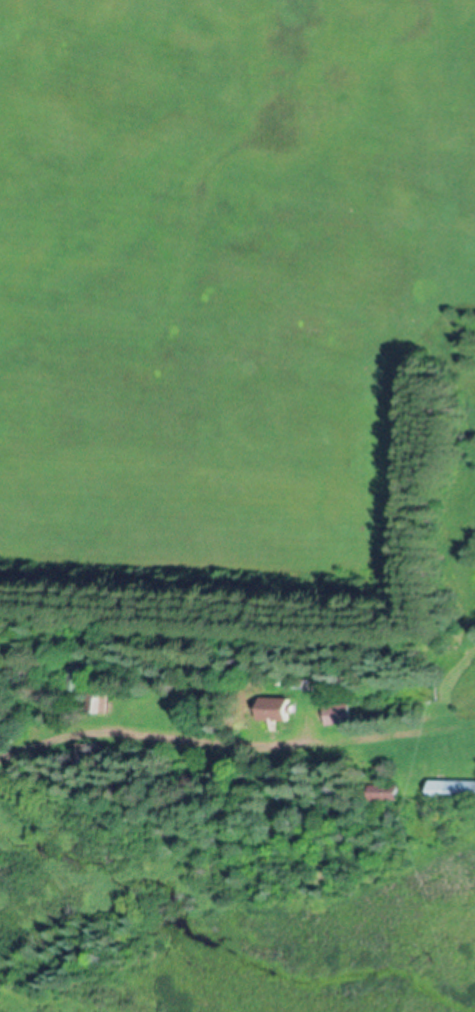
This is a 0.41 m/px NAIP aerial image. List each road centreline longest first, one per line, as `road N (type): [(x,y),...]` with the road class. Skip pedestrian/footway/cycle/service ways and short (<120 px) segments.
road 1 (residential): [(0,760),(107,733),(325,741)]

